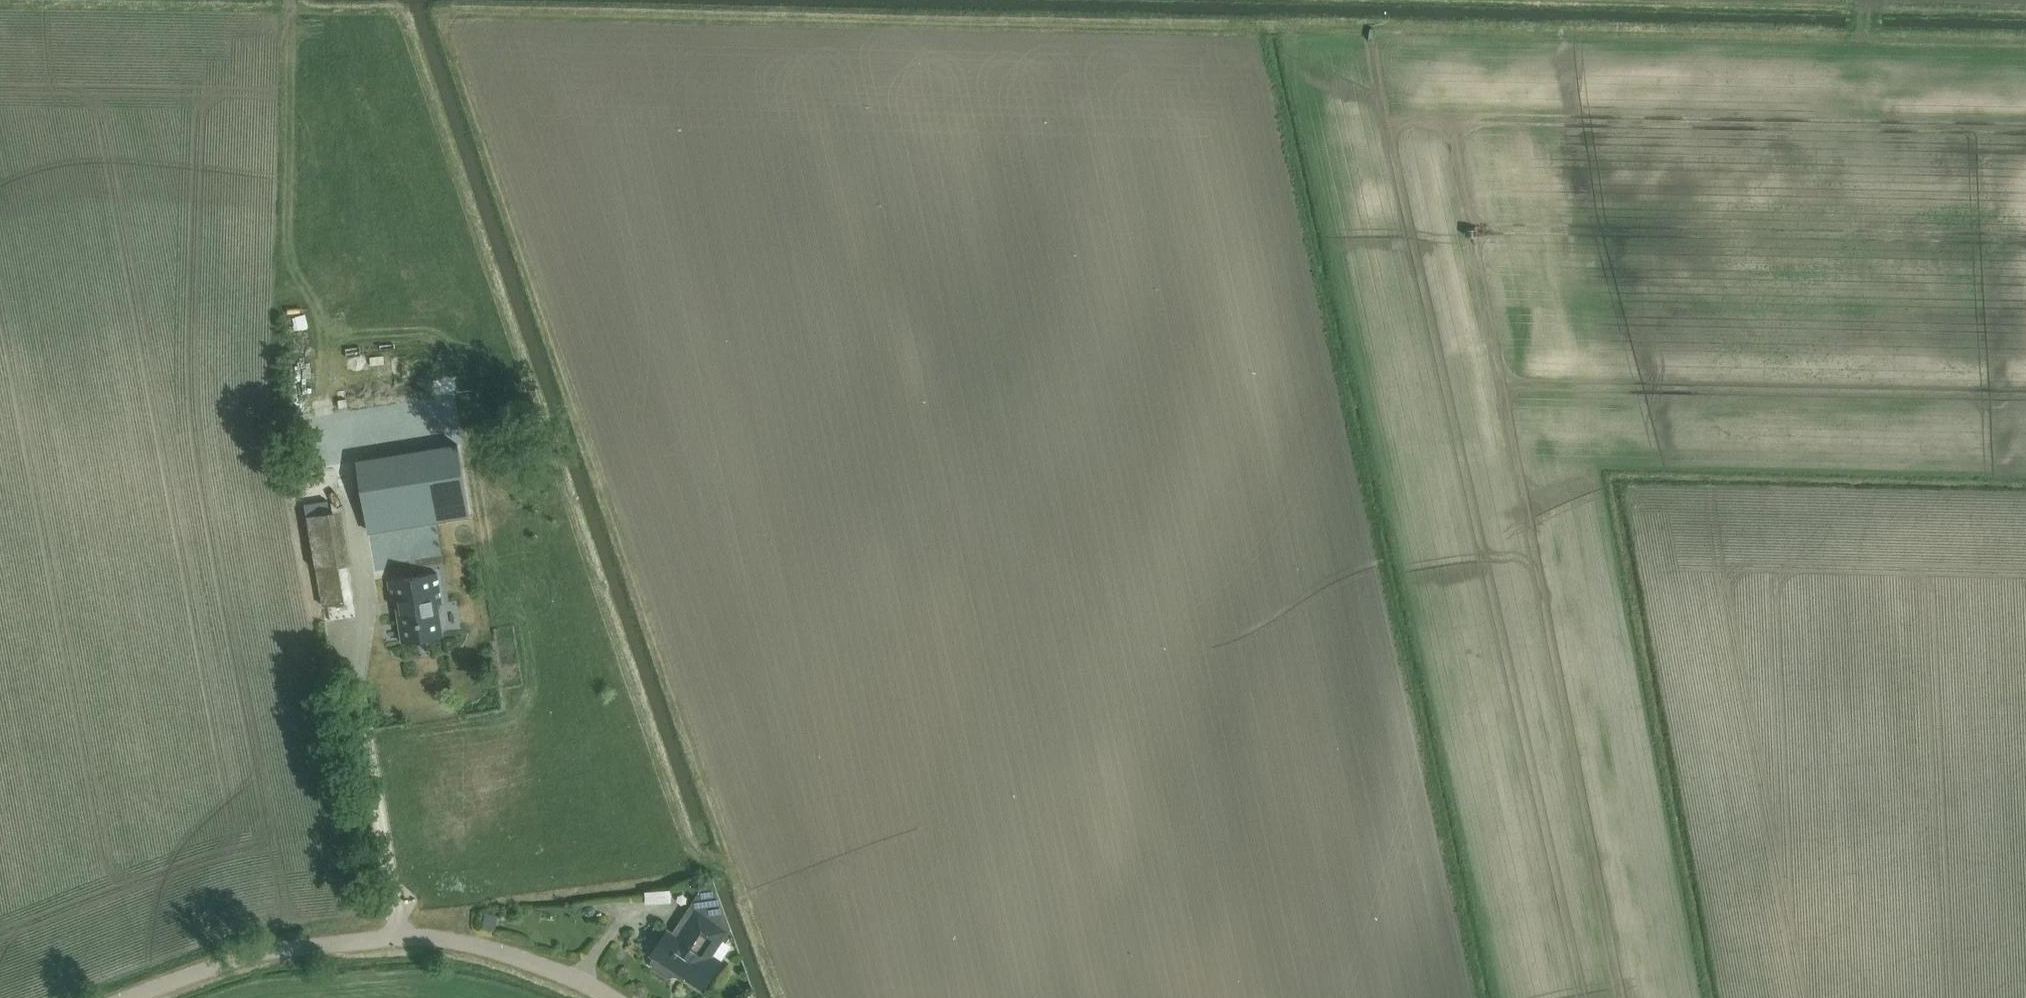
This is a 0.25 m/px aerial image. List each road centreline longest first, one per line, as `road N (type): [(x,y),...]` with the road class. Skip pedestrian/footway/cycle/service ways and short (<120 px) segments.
road 1 (residential): [(612,997),(506,953),(420,939),(240,957),(128,997)]

